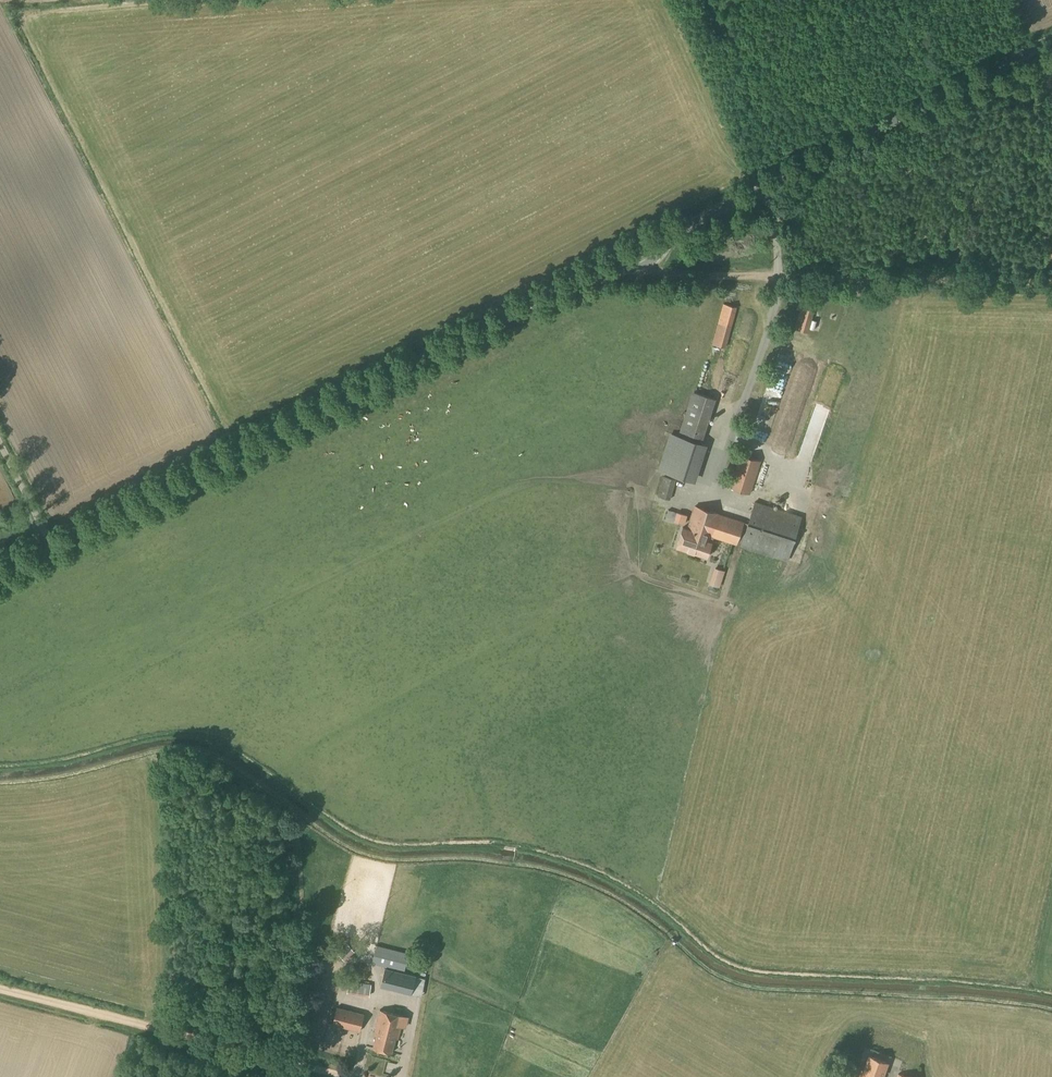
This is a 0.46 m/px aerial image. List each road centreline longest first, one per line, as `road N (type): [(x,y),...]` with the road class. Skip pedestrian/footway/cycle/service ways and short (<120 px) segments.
road 1 (tertiary): [(54,546),(592,274),(645,265),(680,230),(767,186)]
road 2 (track): [(1051,282),(679,277),(645,265)]
road 3 (track): [(336,1076),(0,989)]
road 4 (tertiary): [(767,186),(1051,41)]

